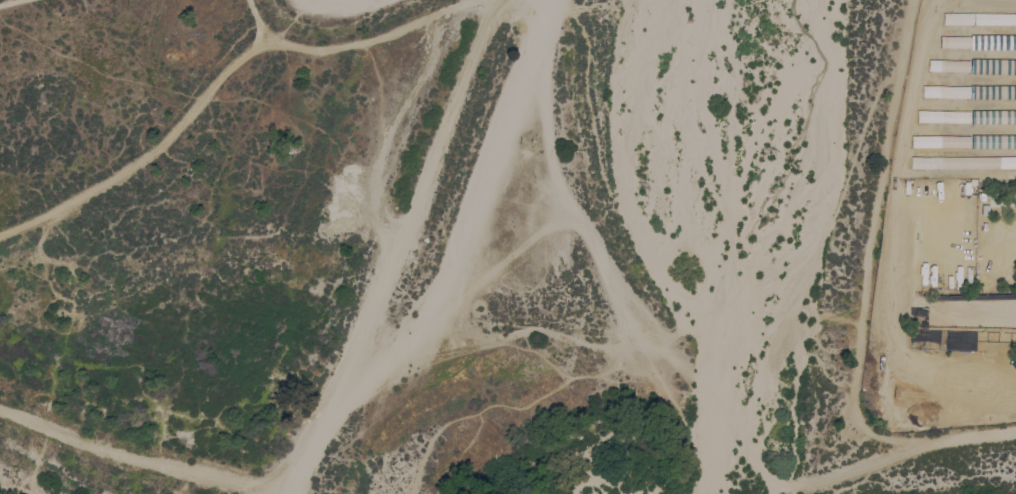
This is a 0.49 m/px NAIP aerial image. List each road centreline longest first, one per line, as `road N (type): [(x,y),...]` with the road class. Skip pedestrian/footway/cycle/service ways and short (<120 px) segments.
road 1 (track): [(523,83),(547,169),(696,428),(729,446),(762,484),(798,487),(923,442)]
road 2 (track): [(914,0),(869,247),(856,415),(887,440),(1015,430)]
road 3 (track): [(549,0),(450,285),(403,347),(311,440),(283,493)]
road 4 (track): [(0,228),(100,181),(257,46),(327,49),(472,0)]
road 5 (track): [(276,493),(87,442),(0,409)]

